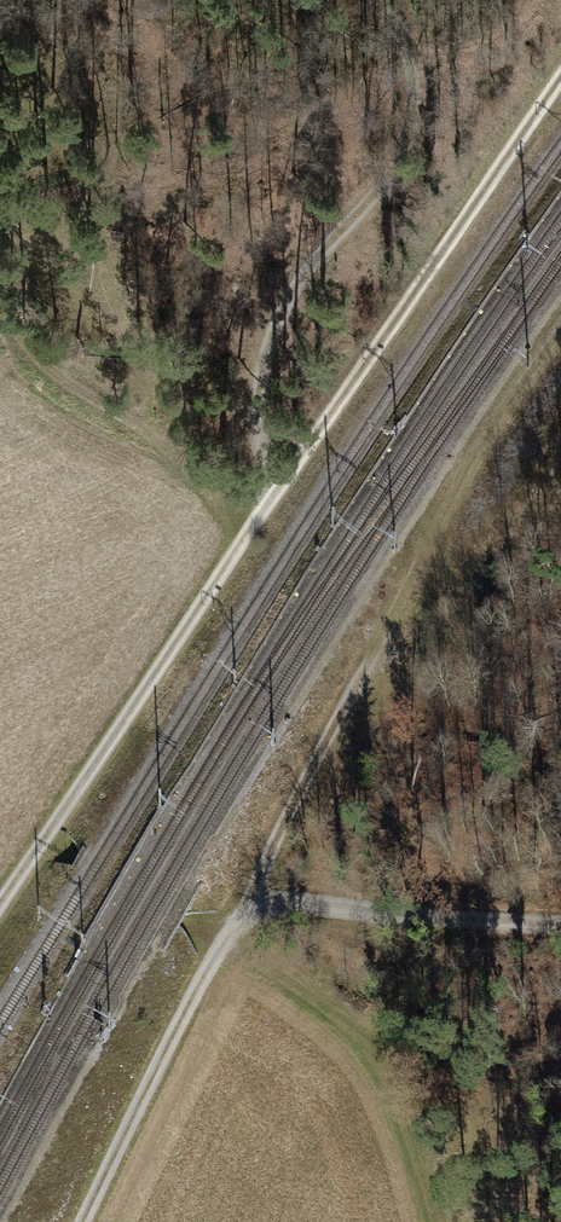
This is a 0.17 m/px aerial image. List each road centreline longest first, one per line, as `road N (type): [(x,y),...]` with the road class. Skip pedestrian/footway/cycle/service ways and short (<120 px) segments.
road 1 (track): [(560,327),(508,400),(356,678),(82,1221)]
road 2 (track): [(0,906),(560,75)]
road 3 (track): [(276,493),(263,394),(267,350),(288,293),(409,152),(413,91),(399,40),(376,0)]
road 4 (track): [(248,531),(199,463),(44,368),(0,307)]
road 5 (track): [(251,883),(275,901),(560,924)]

